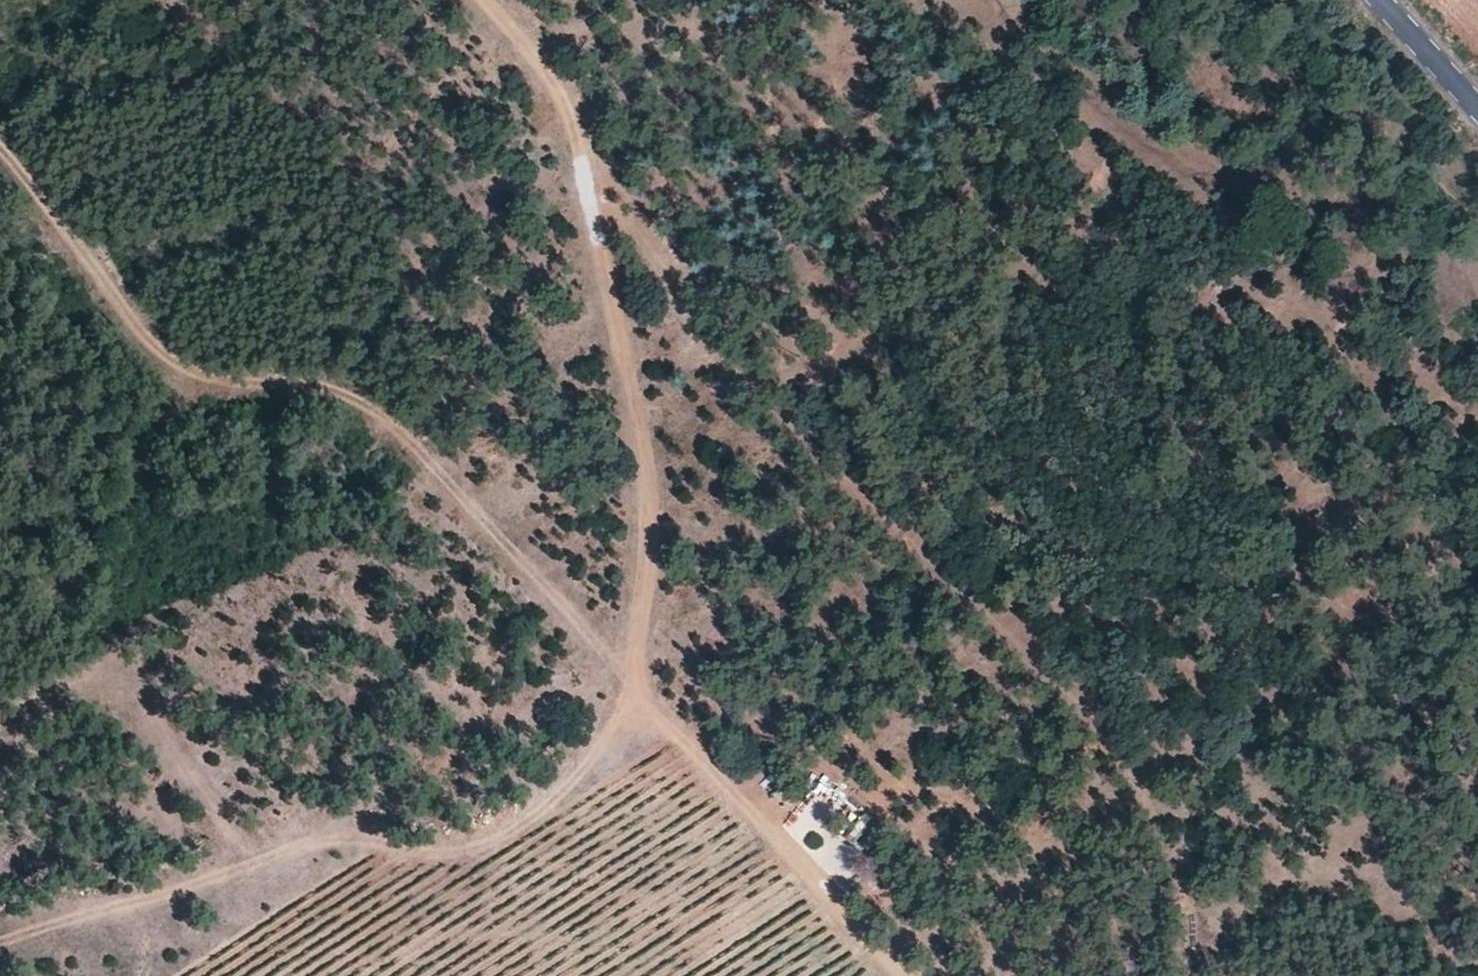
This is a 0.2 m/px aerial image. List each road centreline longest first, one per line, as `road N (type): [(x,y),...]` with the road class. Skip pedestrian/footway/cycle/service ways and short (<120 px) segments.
road 1 (tertiary): [(1349,0),(1477,143)]

